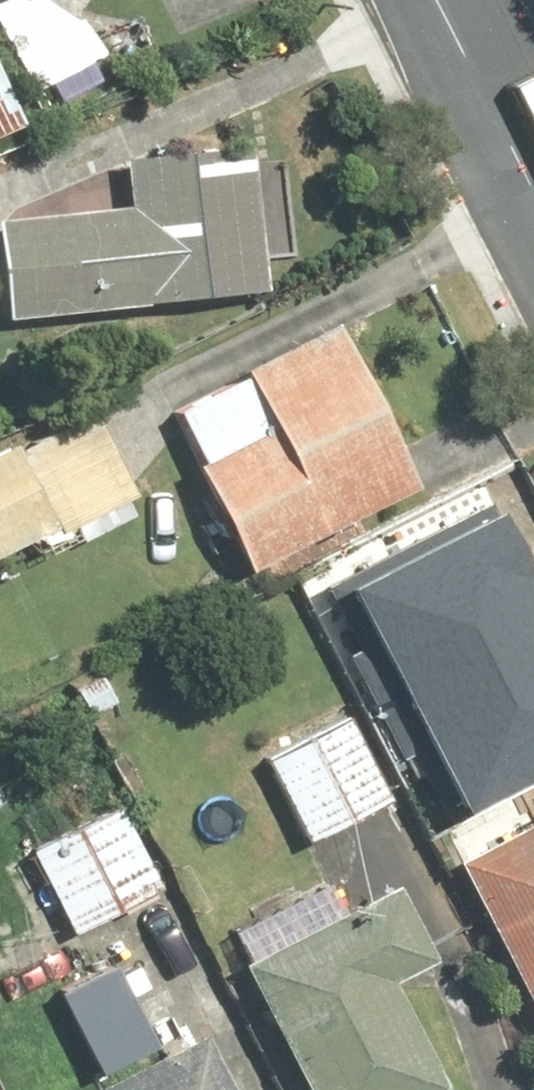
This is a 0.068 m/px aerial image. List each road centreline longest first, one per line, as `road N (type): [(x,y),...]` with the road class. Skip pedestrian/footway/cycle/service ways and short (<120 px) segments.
road 1 (tertiary): [(435,0),(533,193)]

